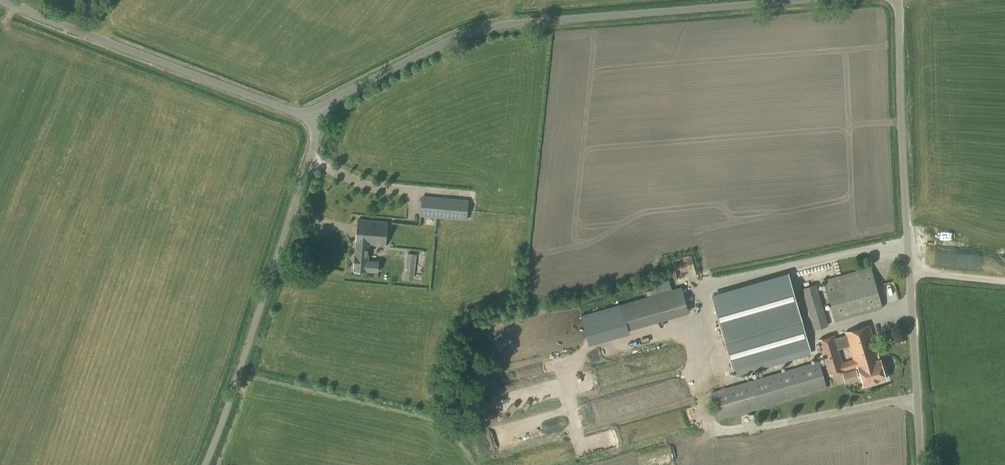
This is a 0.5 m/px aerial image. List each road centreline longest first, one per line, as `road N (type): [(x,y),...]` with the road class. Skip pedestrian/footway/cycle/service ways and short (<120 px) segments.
road 1 (unclassified): [(320,114),(458,37),(490,28),(823,0)]
road 2 (unclassified): [(921,464),(897,0)]
road 3 (unclassified): [(204,464),(320,114)]
road 4 (unclassified): [(320,114),(299,114),(12,0)]

